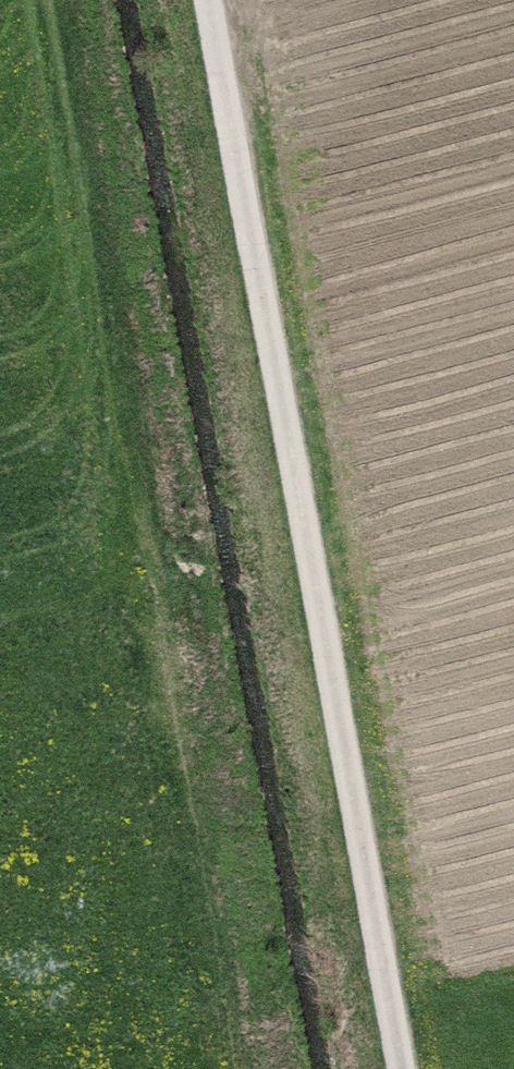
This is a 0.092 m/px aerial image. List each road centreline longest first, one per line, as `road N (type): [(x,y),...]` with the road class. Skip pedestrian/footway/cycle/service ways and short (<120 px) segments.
road 1 (track): [(220,0),(416,1068)]
road 2 (track): [(245,1068),(49,0)]

